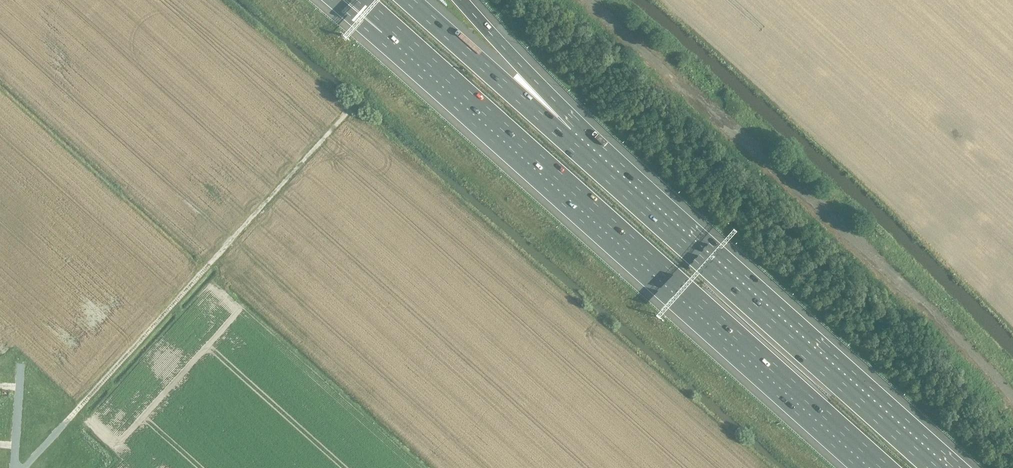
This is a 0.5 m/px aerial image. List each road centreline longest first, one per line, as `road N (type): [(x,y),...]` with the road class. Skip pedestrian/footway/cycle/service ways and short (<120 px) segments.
road 1 (motorway): [(384,29),(877,467)]
road 2 (motorway): [(940,467),(564,131)]
road 3 (motorway): [(564,131),(410,0)]
road 4 (motorway): [(564,131),(460,0)]

